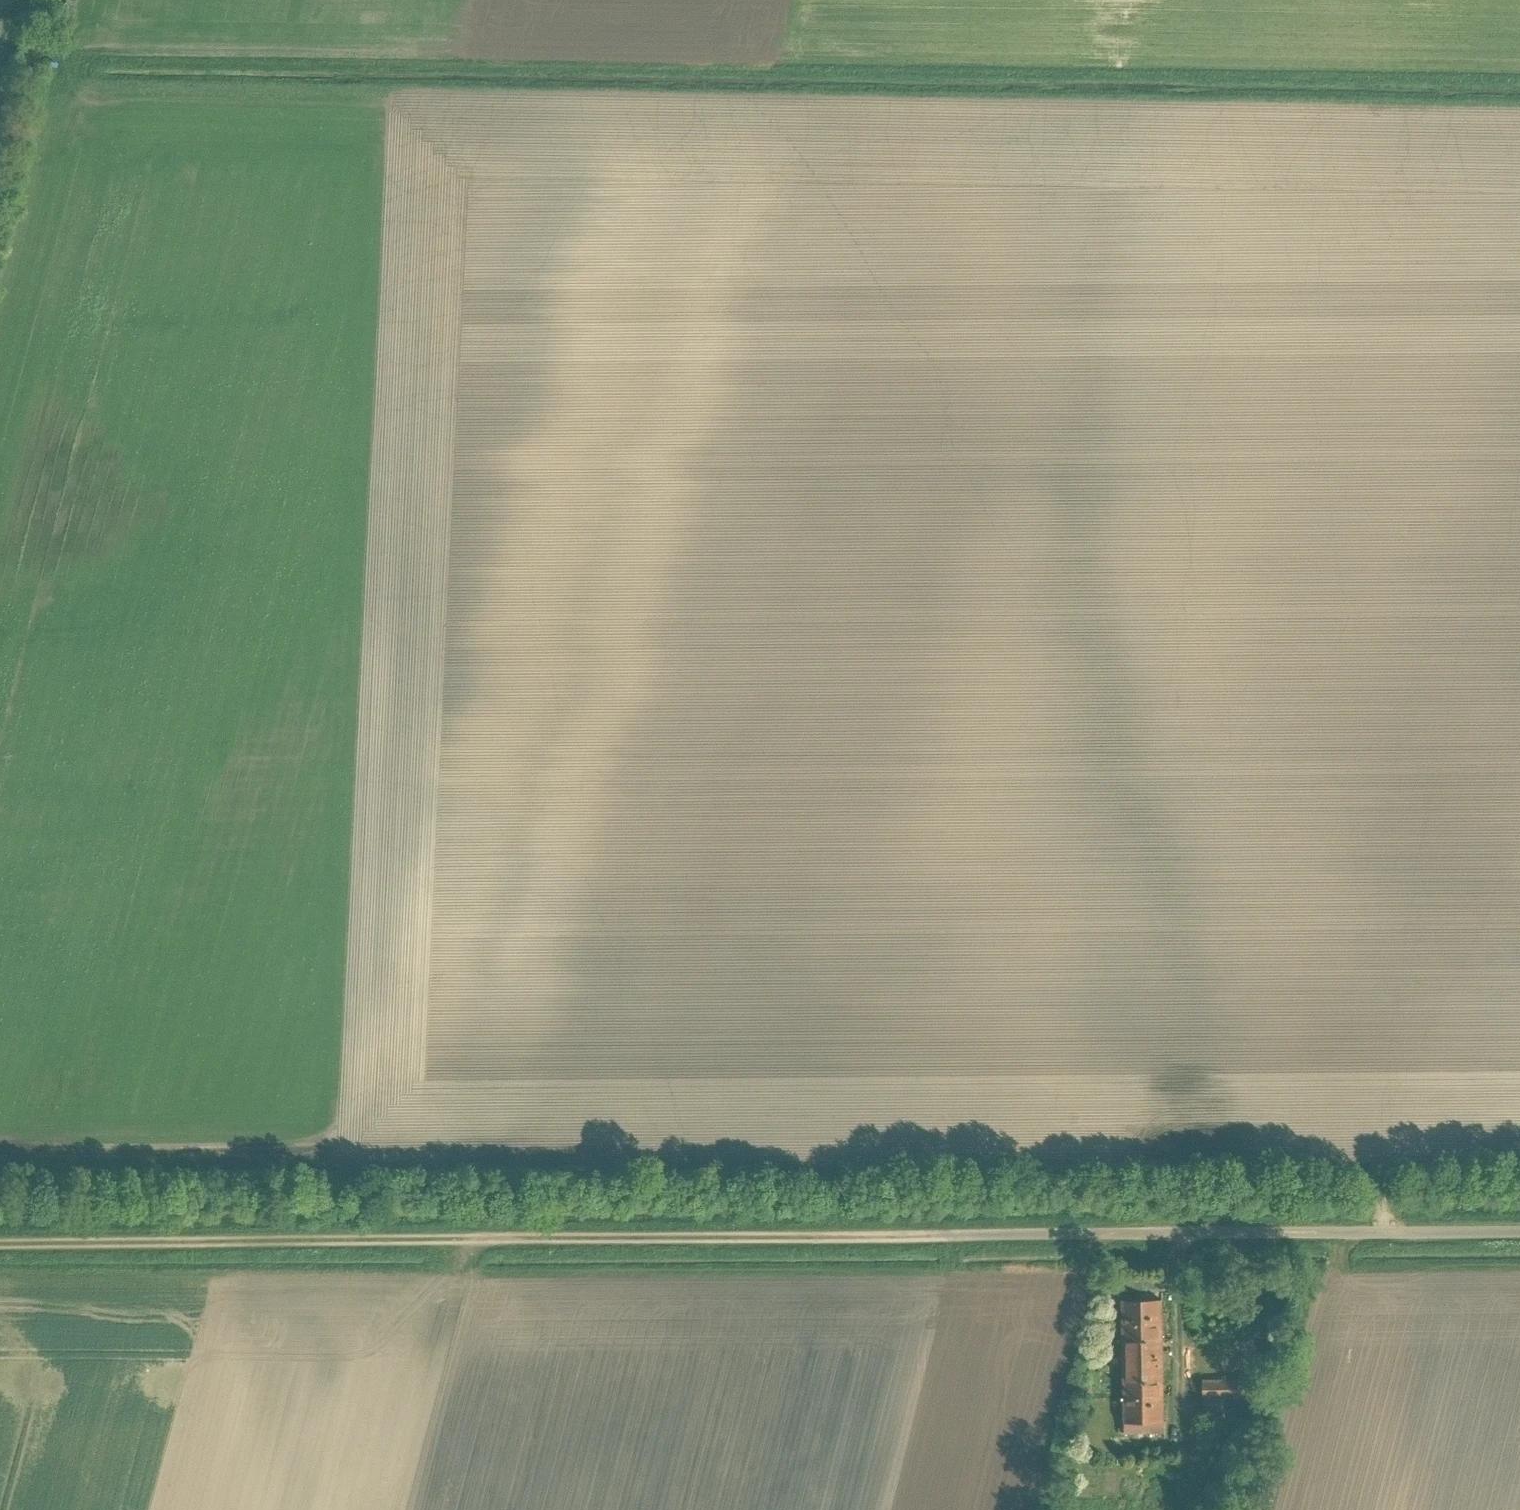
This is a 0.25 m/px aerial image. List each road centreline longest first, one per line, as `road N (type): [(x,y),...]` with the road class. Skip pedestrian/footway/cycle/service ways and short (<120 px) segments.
road 1 (track): [(0,1243),(1519,1234)]

